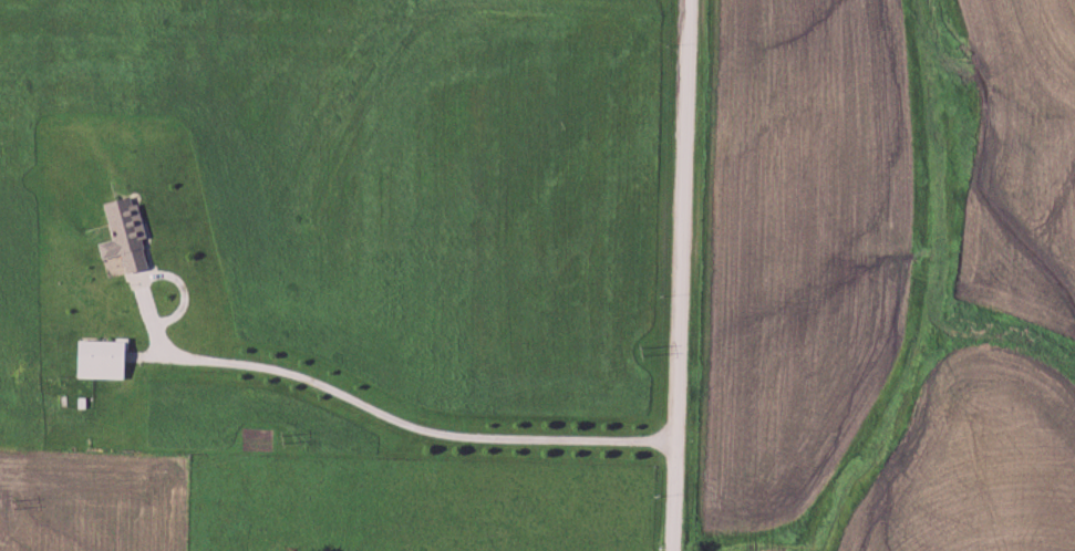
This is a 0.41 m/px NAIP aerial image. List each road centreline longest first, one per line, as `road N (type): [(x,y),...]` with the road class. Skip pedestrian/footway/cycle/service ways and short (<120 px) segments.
road 1 (residential): [(681,550),(693,0)]

